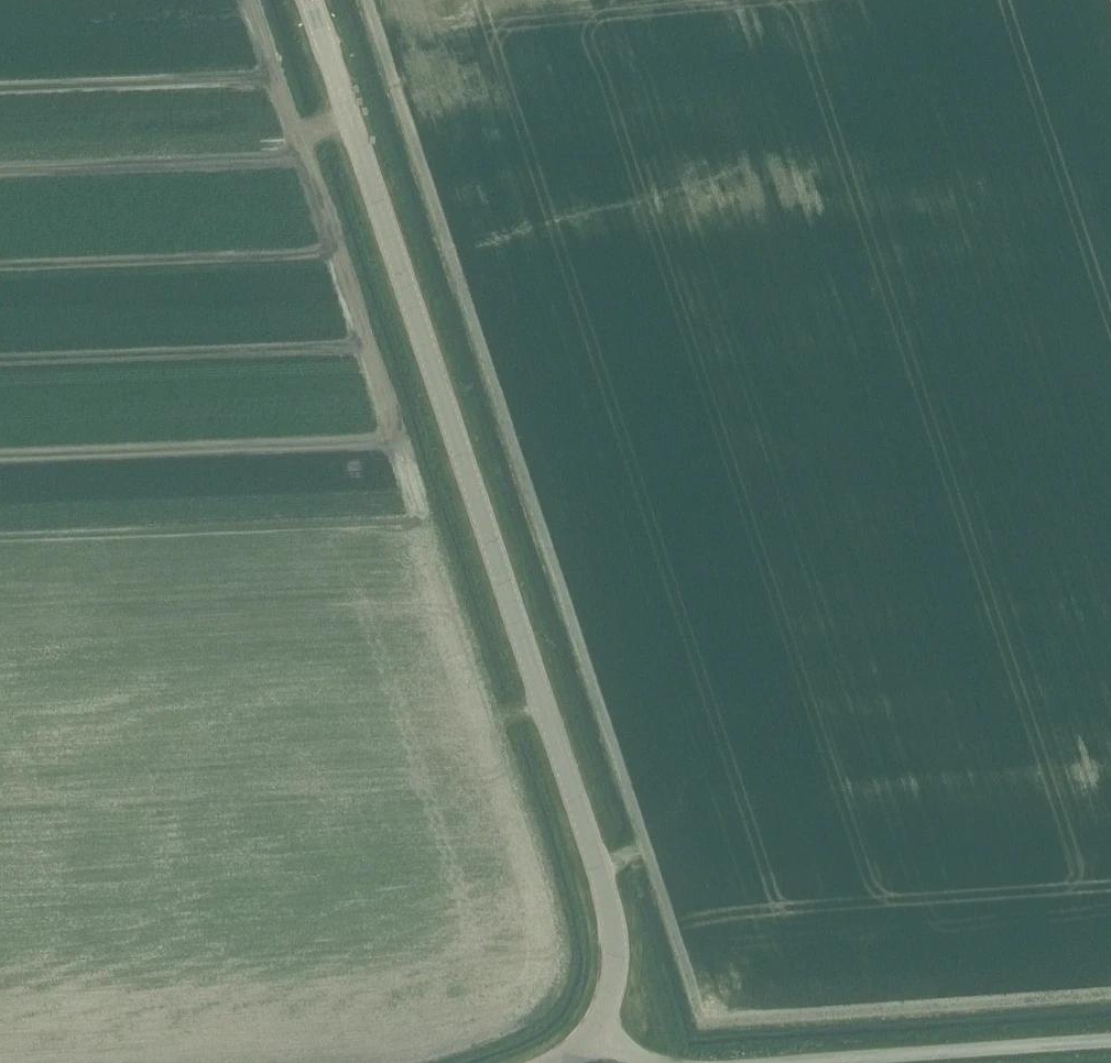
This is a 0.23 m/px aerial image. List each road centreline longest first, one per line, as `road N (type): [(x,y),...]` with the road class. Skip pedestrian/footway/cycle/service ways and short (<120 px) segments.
road 1 (tertiary): [(593,1031),(610,995),(609,900),(310,0)]
road 2 (unclassified): [(778,1062),(1110,1040)]

